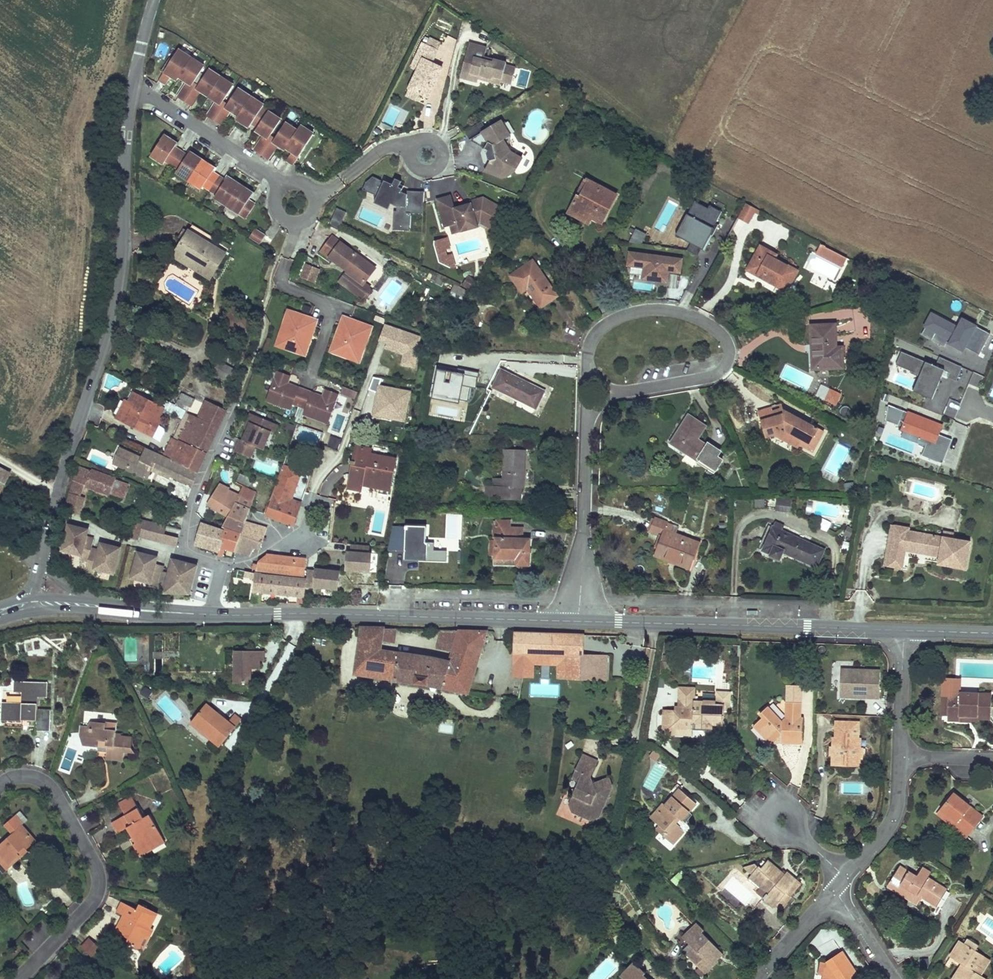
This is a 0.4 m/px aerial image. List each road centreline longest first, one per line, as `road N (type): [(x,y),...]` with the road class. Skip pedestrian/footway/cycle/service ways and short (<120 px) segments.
road 1 (unclassified): [(131,92),(122,274),(42,564)]
road 2 (secondary): [(579,621),(205,614)]
road 3 (residential): [(587,399),(712,377),(730,357),(718,332),(670,311),(617,319),(592,338),(589,355)]
road 4 (secondary): [(904,630),(579,621)]
road 5 (residential): [(20,978),(95,902),(99,880),(52,789),(29,778),(0,786)]
road 6 (residential): [(587,399),(579,621)]
road 7 (residential): [(216,569),(189,544),(193,507),(238,400)]
road 8 (residential): [(131,92),(274,178)]
road 9 (residential): [(845,878),(891,822),(900,757)]
road 10 (residential): [(274,178),(279,213),(287,222),(306,222),(316,195),(286,183)]
road 11 (residential): [(900,757),(904,630)]

